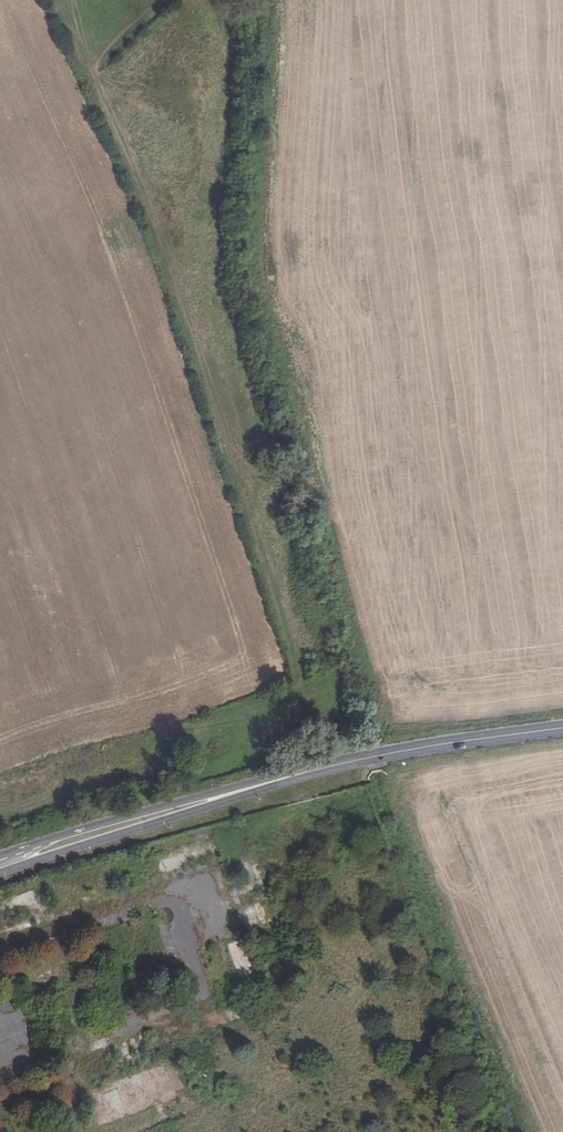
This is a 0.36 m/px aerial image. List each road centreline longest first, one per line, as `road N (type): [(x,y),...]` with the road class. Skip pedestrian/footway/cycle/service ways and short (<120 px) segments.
road 1 (secondary): [(0,866),(331,765),(562,728)]

